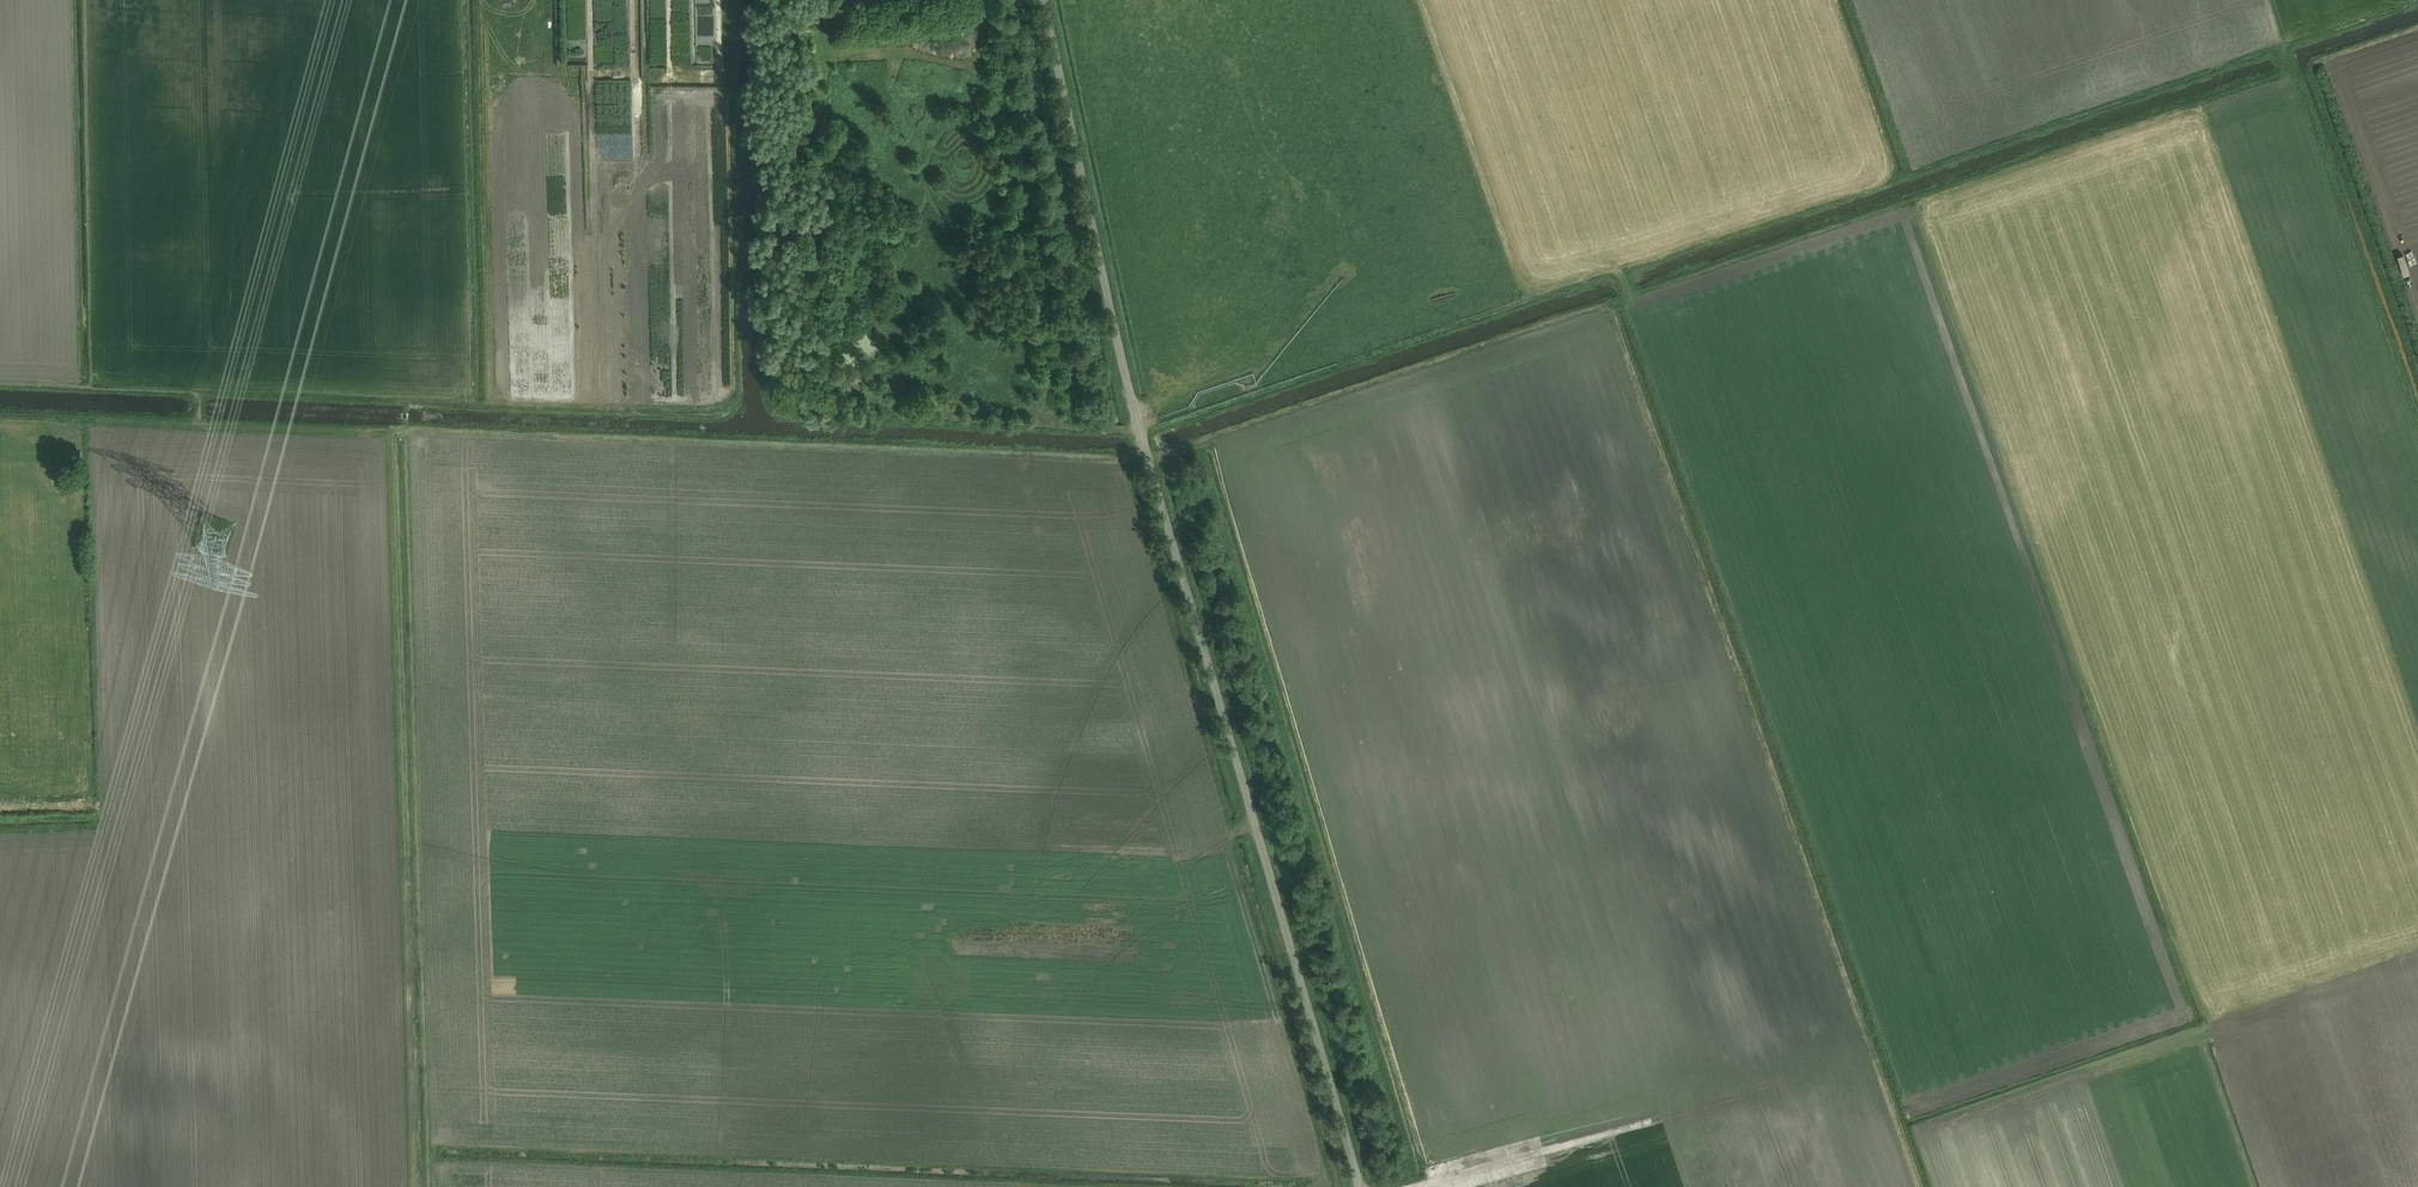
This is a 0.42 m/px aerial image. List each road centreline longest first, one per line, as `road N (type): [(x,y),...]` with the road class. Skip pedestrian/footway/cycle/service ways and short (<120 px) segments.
road 1 (unclassified): [(1360,1186),(1138,423),(1045,0)]
road 2 (track): [(1419,0),(1524,288),(1549,289),(1605,270),(1616,273),(1630,298),(1148,458)]

